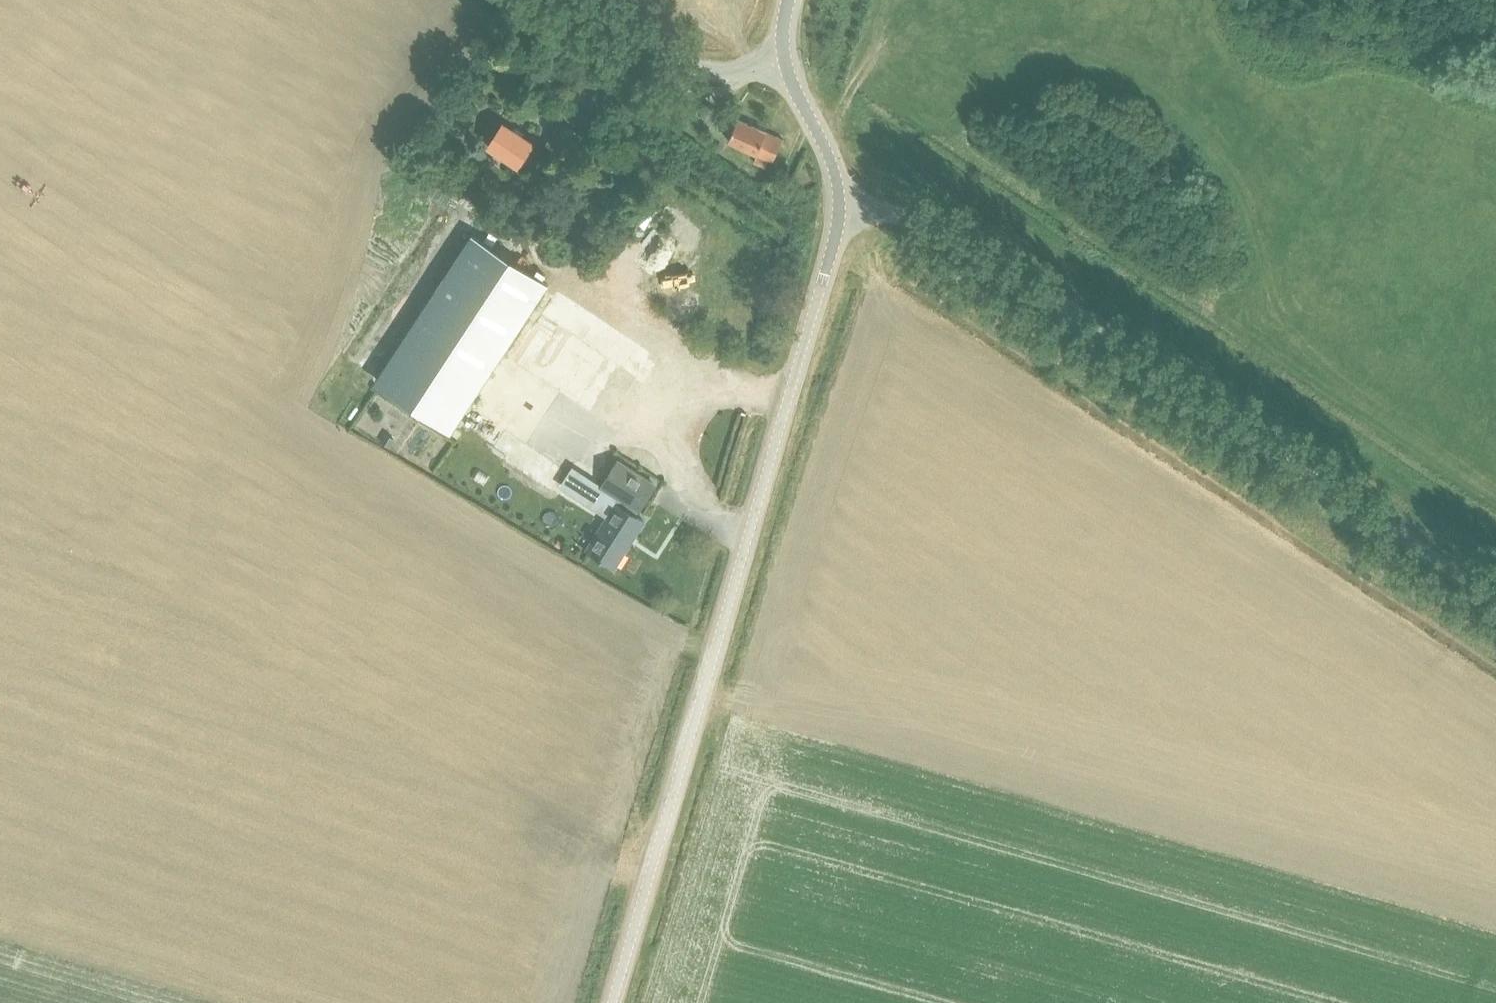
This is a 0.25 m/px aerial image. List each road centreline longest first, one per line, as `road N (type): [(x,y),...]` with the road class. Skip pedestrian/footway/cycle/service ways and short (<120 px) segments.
road 1 (unclassified): [(612,1002),(840,208)]
road 2 (unclassified): [(1495,588),(967,246),(900,215),(840,208)]
road 3 (unclassified): [(587,0),(703,70),(785,64)]
road 4 (unclassified): [(840,208),(834,170),(785,64)]

